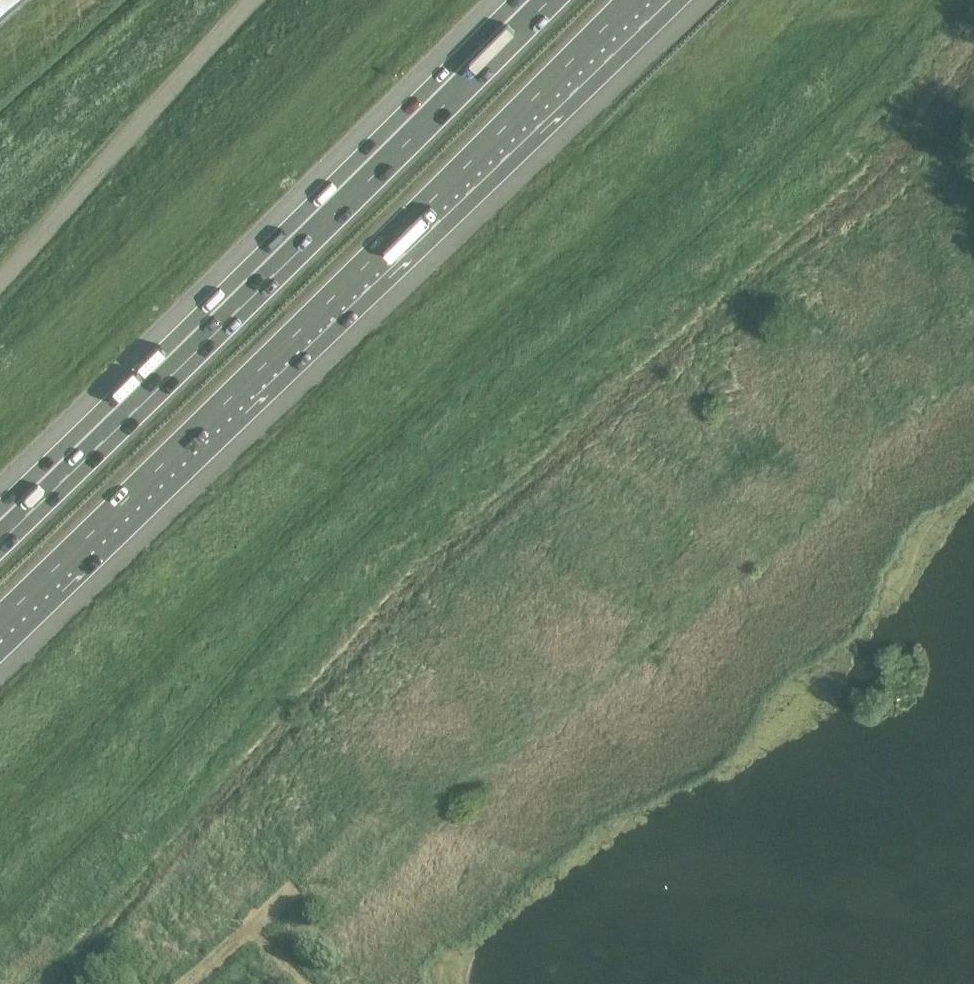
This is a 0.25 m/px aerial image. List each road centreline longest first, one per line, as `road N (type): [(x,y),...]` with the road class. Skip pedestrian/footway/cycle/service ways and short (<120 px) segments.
road 1 (motorway): [(0,620),(632,0)]
road 2 (motorway): [(550,0),(0,540)]
road 3 (unclassified): [(257,0),(0,283)]

